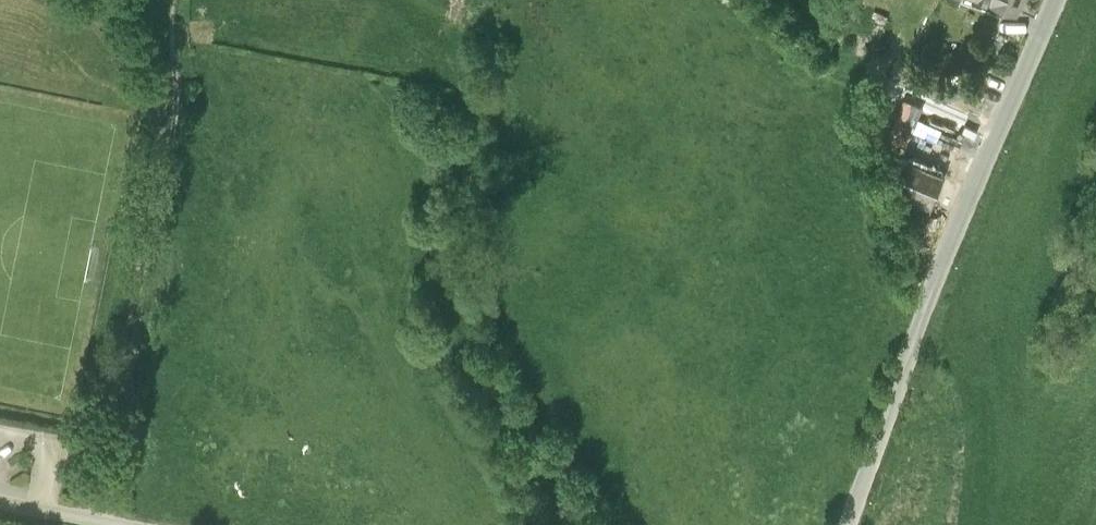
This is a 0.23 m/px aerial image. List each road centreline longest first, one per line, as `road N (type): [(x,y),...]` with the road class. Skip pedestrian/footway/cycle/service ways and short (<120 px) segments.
road 1 (unclassified): [(1055,0),(940,266),(846,524)]
road 2 (unclassified): [(130,524),(0,500)]

